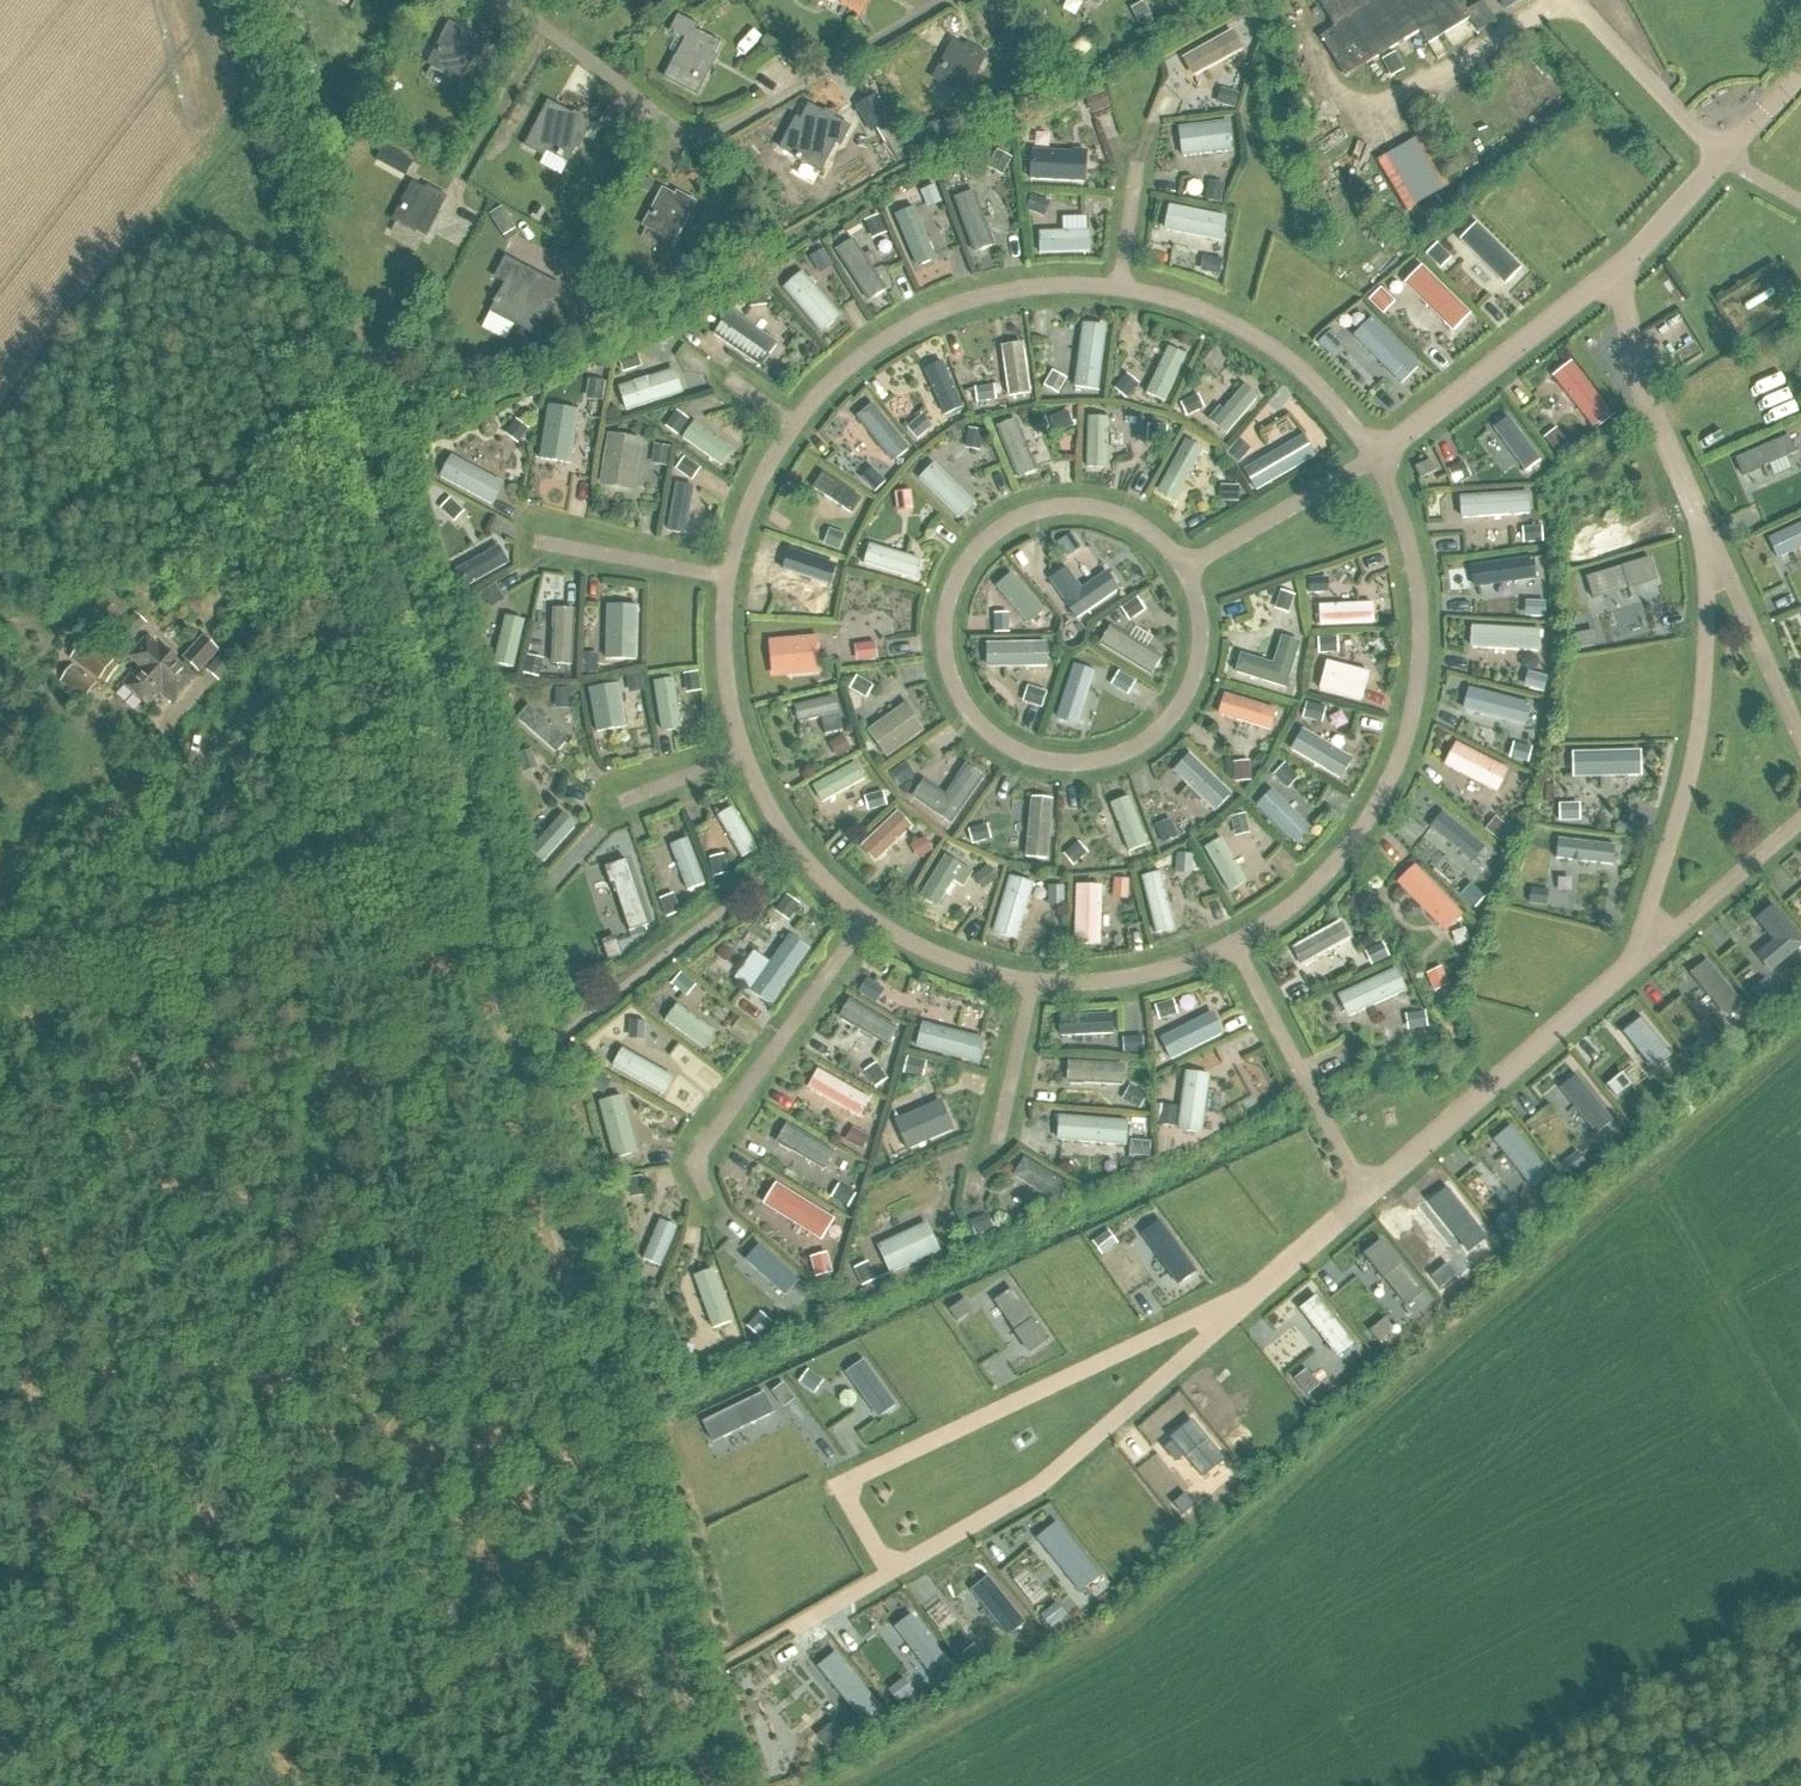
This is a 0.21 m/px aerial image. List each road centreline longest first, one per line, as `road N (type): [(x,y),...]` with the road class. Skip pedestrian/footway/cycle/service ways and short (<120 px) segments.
road 1 (track): [(222,0),(477,898),(527,1133),(714,1785)]
road 2 (track): [(477,898),(0,1037)]
road 3 (track): [(0,423),(256,114)]

